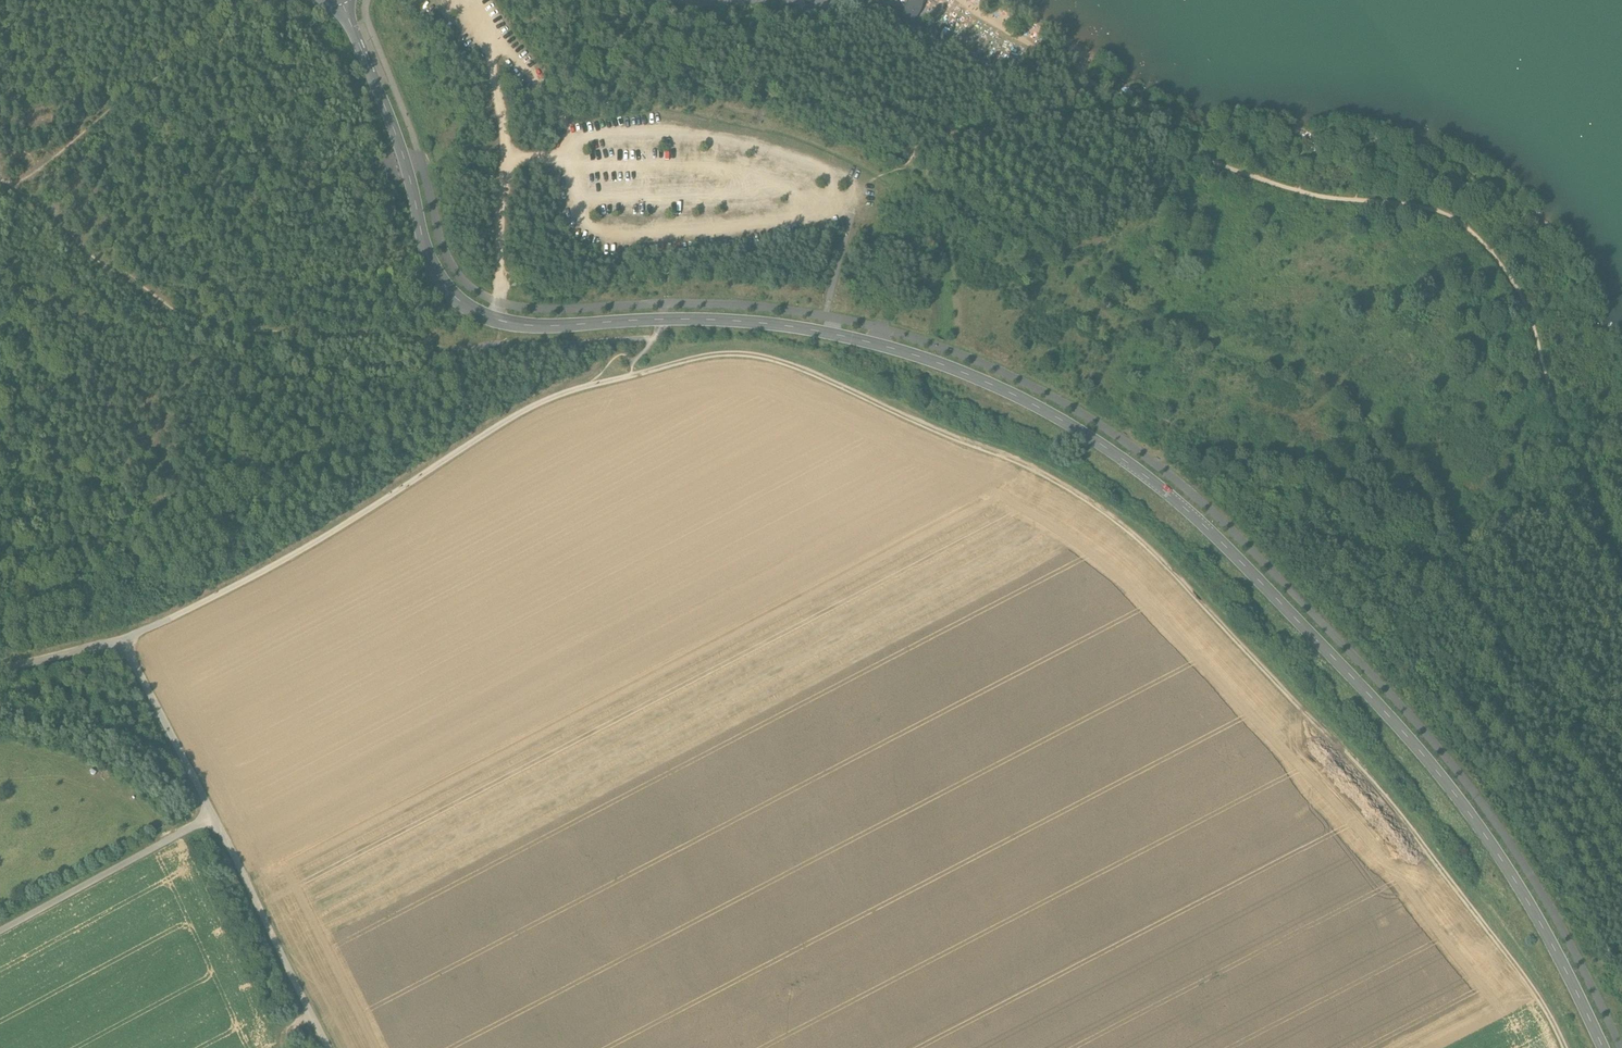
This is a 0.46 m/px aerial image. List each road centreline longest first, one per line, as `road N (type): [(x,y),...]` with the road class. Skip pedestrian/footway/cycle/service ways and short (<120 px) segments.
road 1 (unclassified): [(340,1),(402,149),(426,249),(464,306),(500,323),(535,327),(709,321),(827,334),(970,378),(1096,442),(1222,545),(1421,754),(1521,889),(1603,1047)]
road 2 (track): [(1564,1047),(1526,982),(1402,819),(1162,564),(1093,507),(1019,464),(776,362),(704,359),(588,388)]
road 3 (track): [(1621,557),(1549,385),(1527,301),(1470,228),(1425,205),(1308,196),(1188,147)]
road 4 (track): [(588,388),(538,404),(270,569),(124,641)]
road 5 (track): [(214,817),(328,1047)]
road 6 (track): [(214,817),(0,931)]
road 7 (track): [(653,341),(454,350)]
road 8 (track): [(124,641),(214,817)]
road 9 (track): [(0,669),(124,641)]

